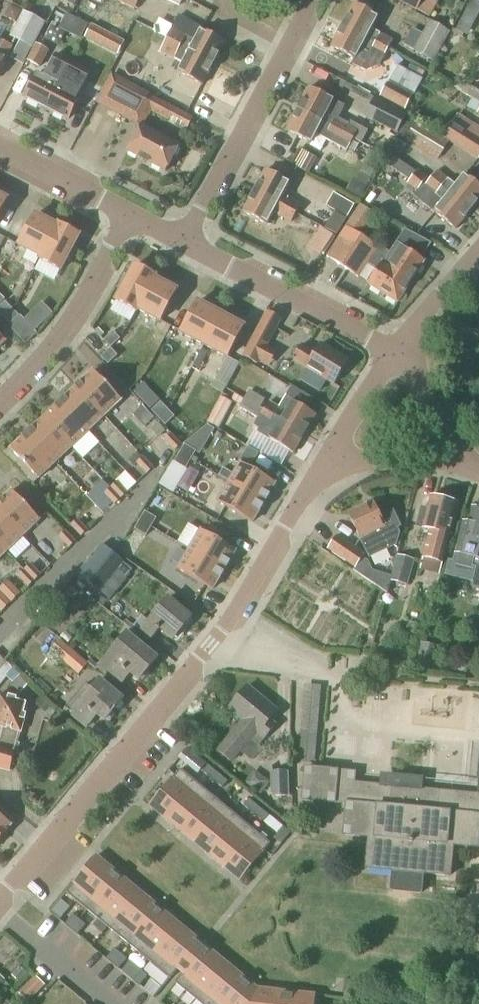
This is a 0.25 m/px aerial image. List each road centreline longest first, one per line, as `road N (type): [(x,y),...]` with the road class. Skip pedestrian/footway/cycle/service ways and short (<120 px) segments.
road 1 (residential): [(0,897),(200,660),(315,476)]
road 2 (residential): [(402,346),(189,237)]
road 3 (residential): [(0,406),(72,331),(133,215)]
road 4 (residential): [(189,237),(294,49)]
road 5 (residential): [(315,476),(418,456),(472,469)]
road 6 (residential): [(315,476),(402,346)]
road 7 (residential): [(133,215),(0,142)]
road 8 (residential): [(472,469),(402,346)]
road 9 (residential): [(402,346),(478,254)]

